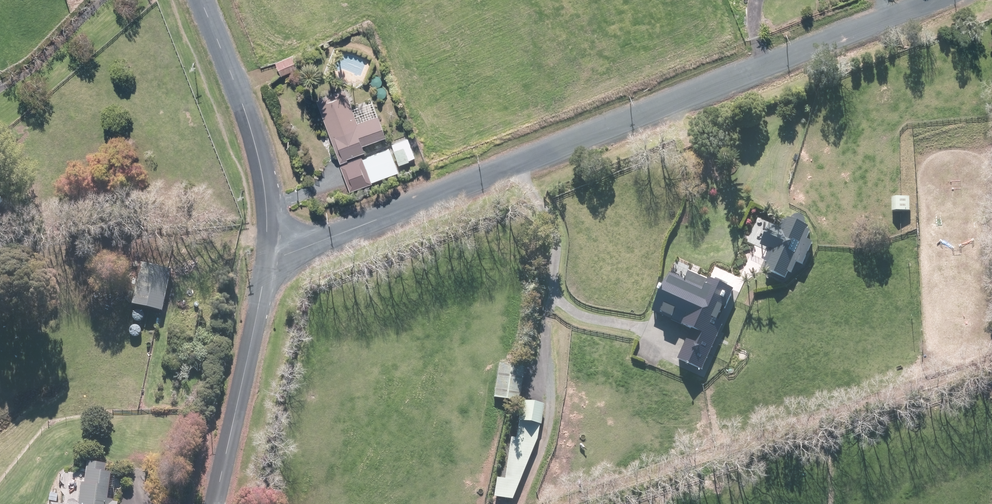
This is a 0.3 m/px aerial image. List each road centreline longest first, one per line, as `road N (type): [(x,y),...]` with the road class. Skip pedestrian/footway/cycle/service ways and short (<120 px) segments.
road 1 (unclassified): [(266,258),(929,0)]
road 2 (tertiary): [(266,258),(259,157),(200,0)]
road 3 (tertiary): [(214,503),(266,258)]

